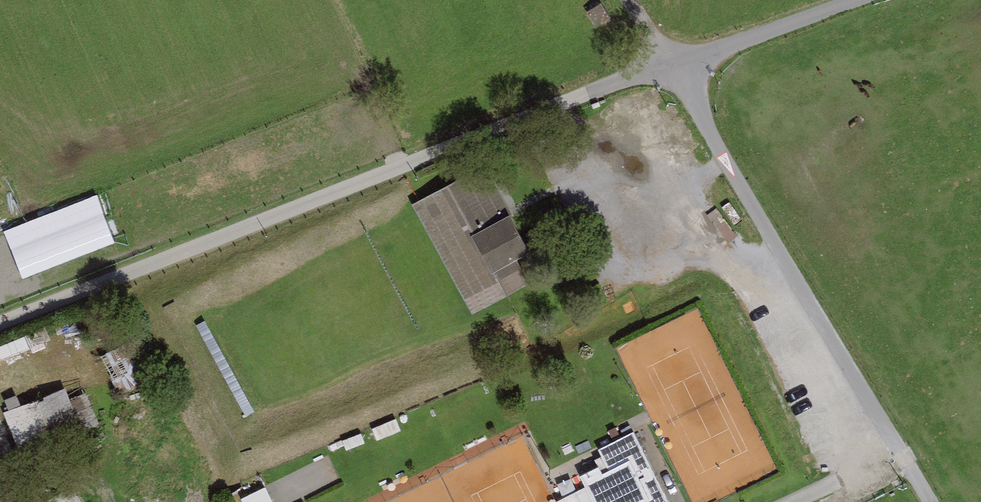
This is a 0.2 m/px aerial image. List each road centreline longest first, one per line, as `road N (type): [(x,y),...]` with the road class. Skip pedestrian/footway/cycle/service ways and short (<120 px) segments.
road 1 (unclassified): [(0,333),(677,62)]
road 2 (unclassified): [(677,62),(942,501)]
road 3 (unclassified): [(677,62),(857,0)]

